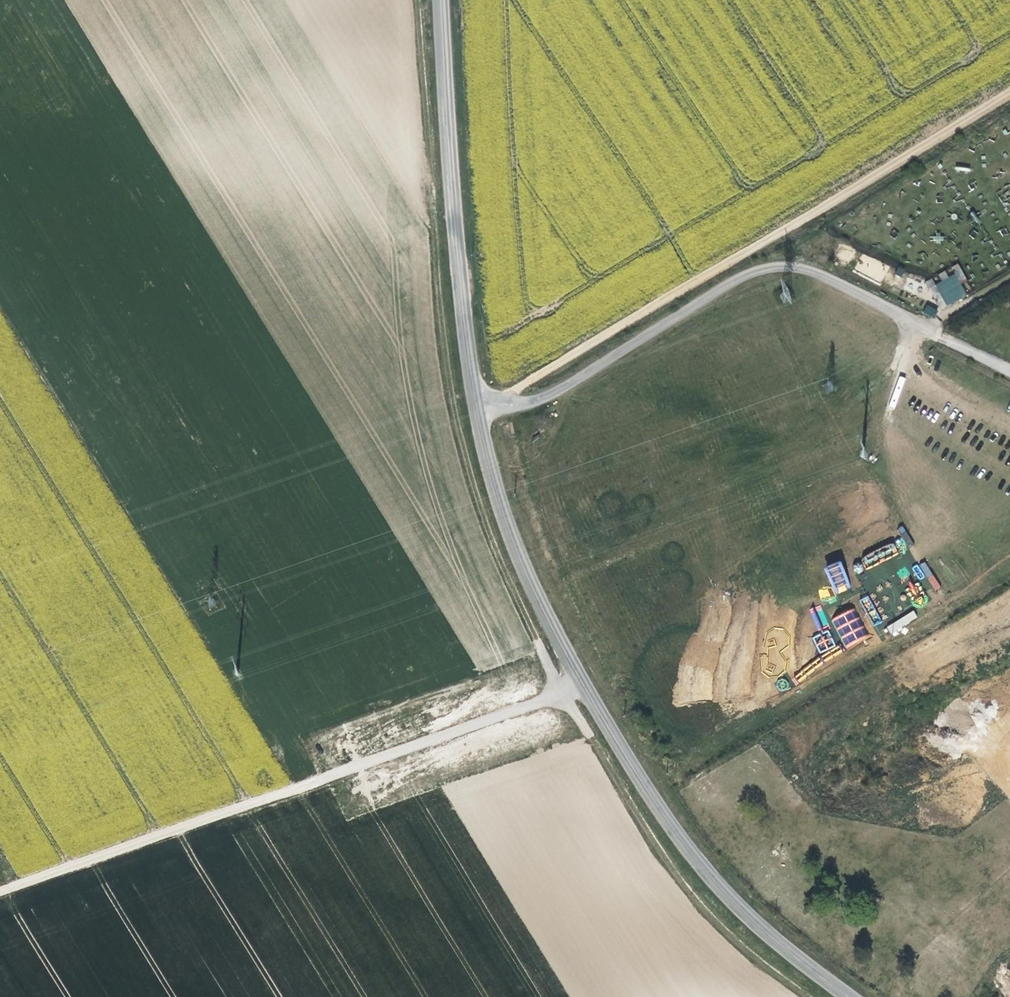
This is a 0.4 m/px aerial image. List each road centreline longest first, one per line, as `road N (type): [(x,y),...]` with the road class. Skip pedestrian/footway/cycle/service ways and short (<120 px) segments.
road 1 (track): [(417,0),(425,188),(447,378),(472,487),(537,643)]
road 2 (track): [(503,403),(1009,93)]
road 3 (unclassified): [(477,406),(531,403),(556,392),(744,273),(773,265),(843,285),(954,343)]
road 4 (tertiary): [(849,996),(736,905),(682,840),(582,683)]
road 5 (tertiary): [(477,406),(440,0)]
road 6 (track): [(588,735),(701,904),(808,996)]
road 7 (track): [(323,779),(0,891)]
road 8 (tertiary): [(582,683),(518,555),(477,406)]
road 9 (unclassified): [(562,694),(323,779)]

